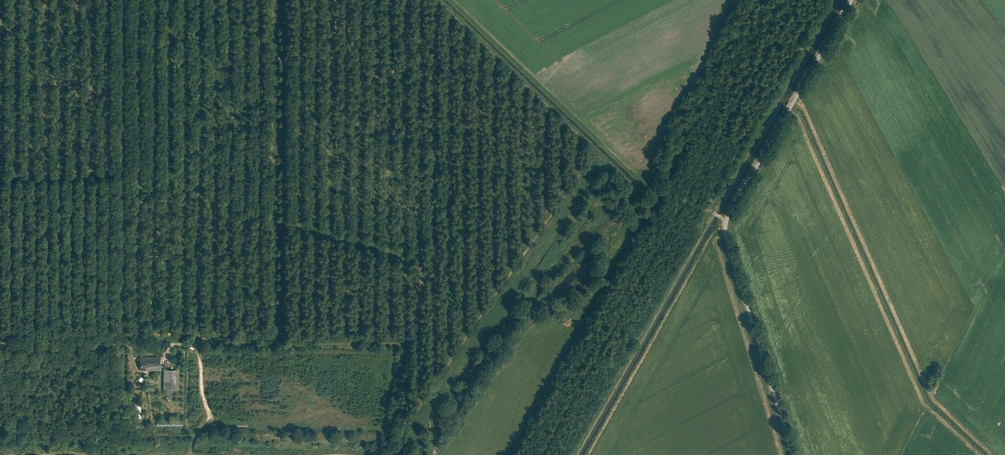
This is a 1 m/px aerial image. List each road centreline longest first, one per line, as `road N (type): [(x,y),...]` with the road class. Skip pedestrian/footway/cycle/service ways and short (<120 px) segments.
road 1 (track): [(402,454),(609,162),(439,0)]
road 2 (track): [(542,454),(797,0)]
road 3 (unclassified): [(790,454),(726,228),(853,0)]
road 4 (track): [(191,338),(123,338),(125,0)]
road 5 (track): [(396,426),(415,411),(595,149)]
road 6 (track): [(399,454),(403,360),(396,344),(171,344)]
road 7 (track): [(280,336),(281,0)]
road 8 (track): [(401,347),(394,336),(191,338),(190,344)]
road 9 (unclassified): [(171,344),(0,343)]
road 10 (track): [(192,454),(209,412),(190,344)]

